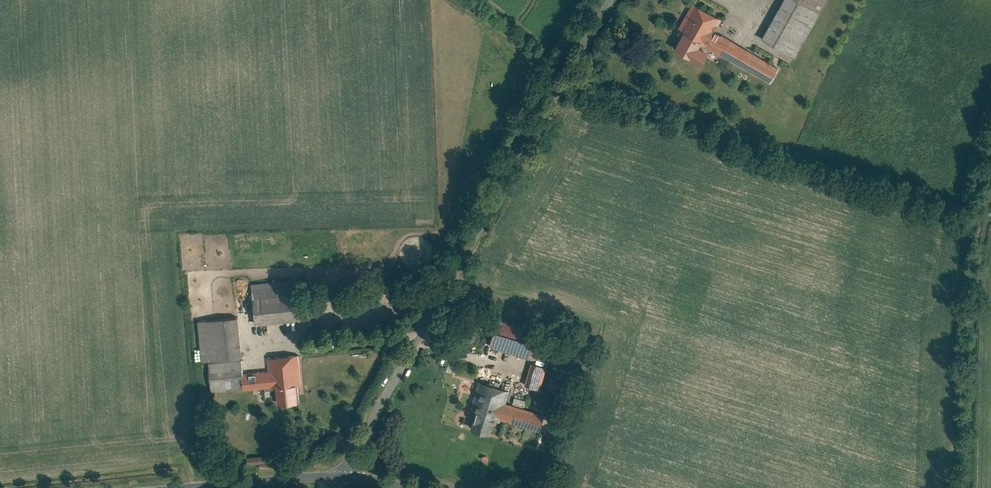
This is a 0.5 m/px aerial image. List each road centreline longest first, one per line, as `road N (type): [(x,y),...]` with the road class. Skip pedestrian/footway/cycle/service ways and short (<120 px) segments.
road 1 (tertiary): [(404,487),(341,476),(180,487)]

